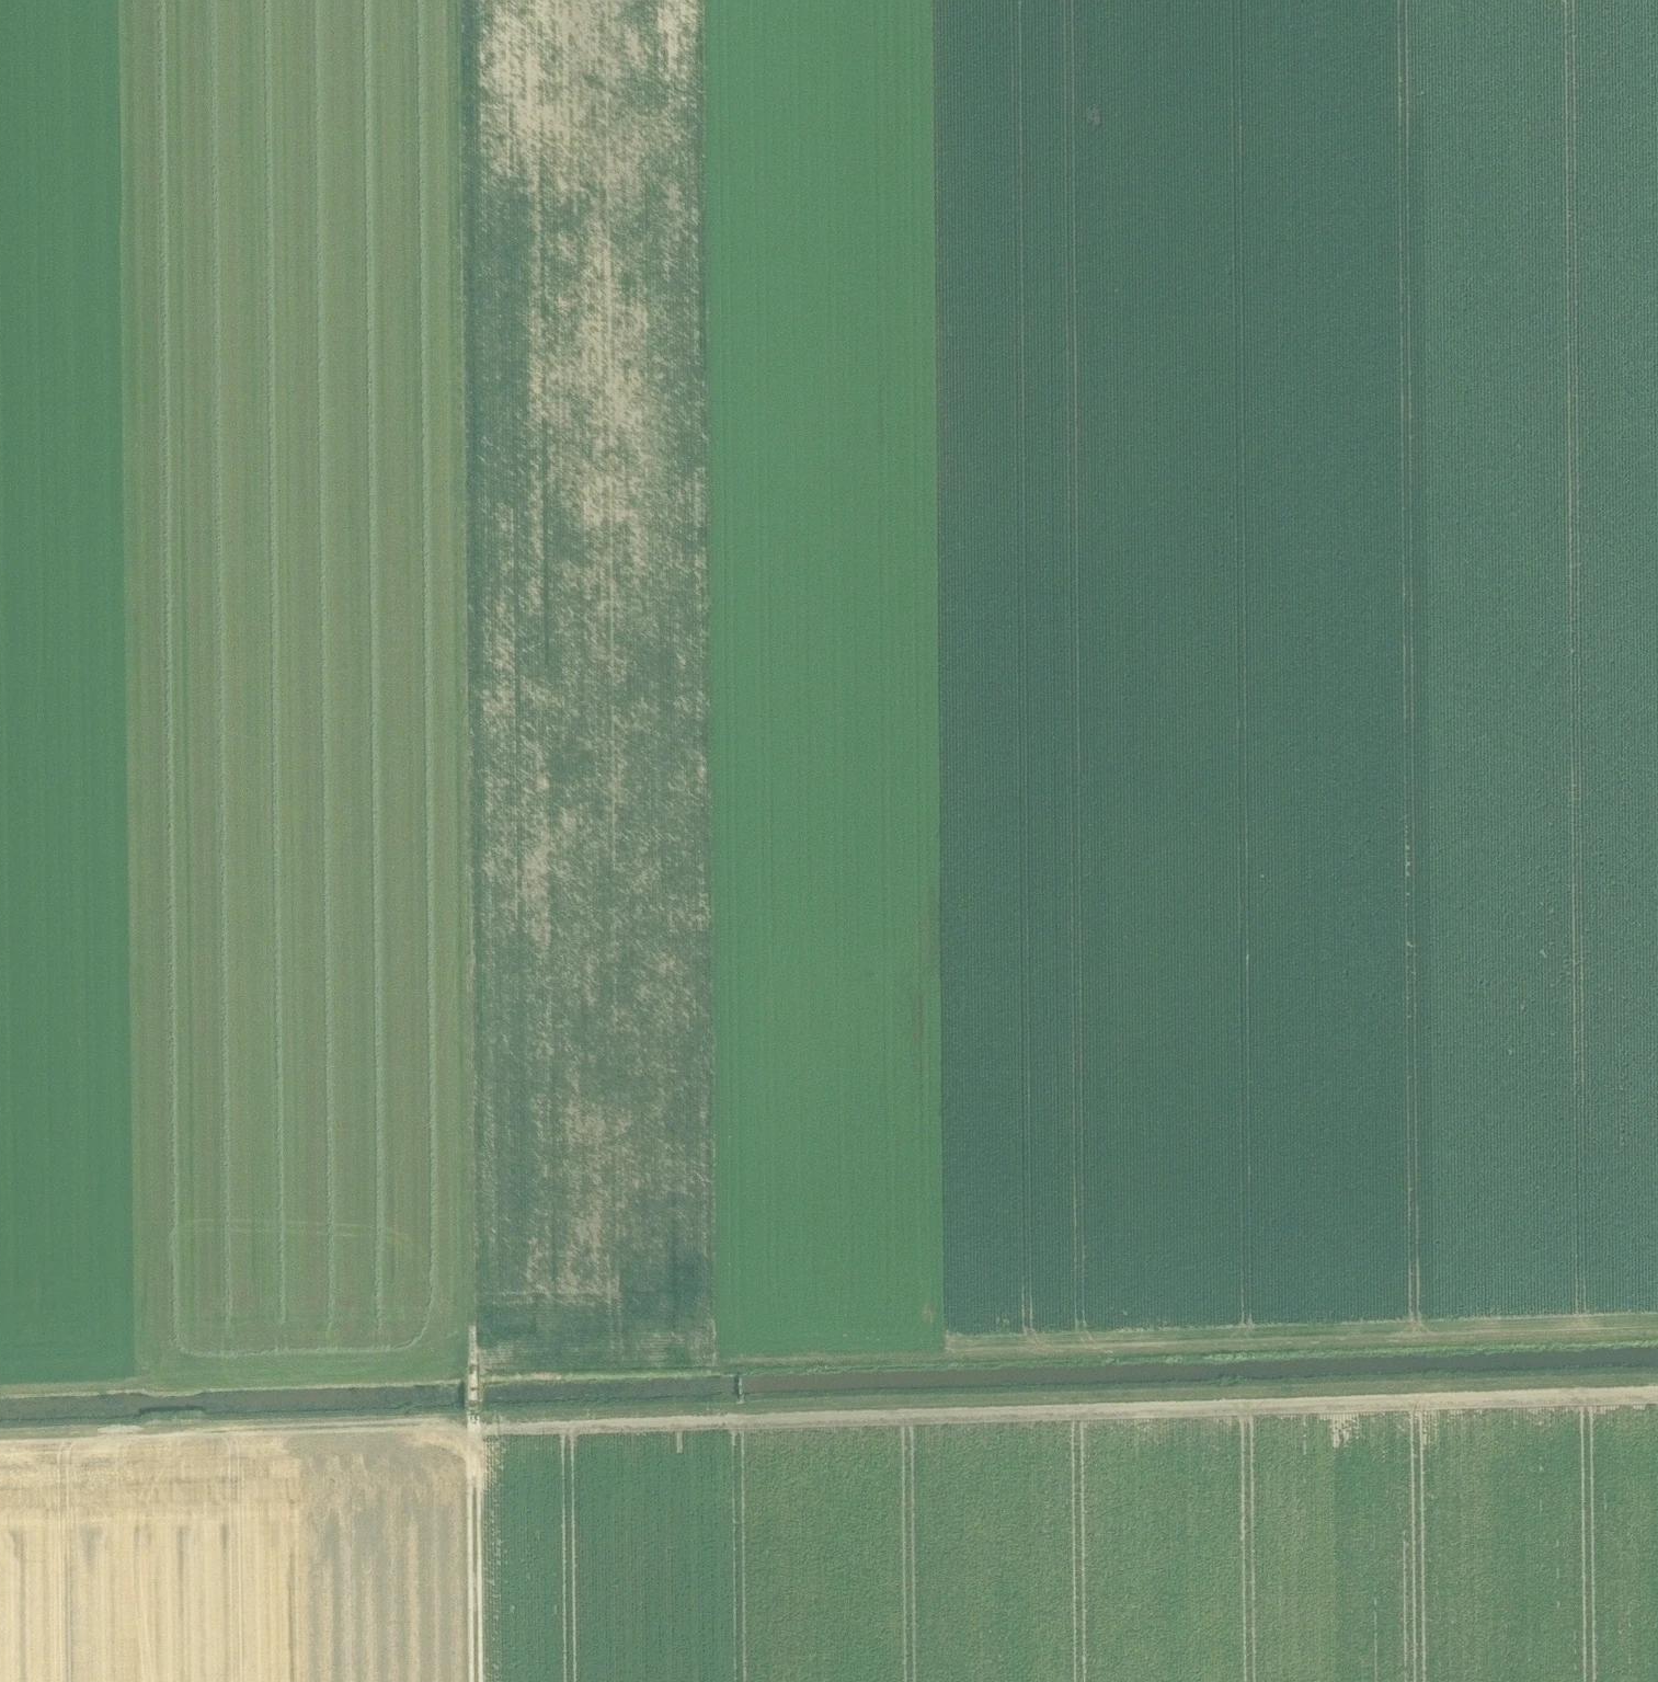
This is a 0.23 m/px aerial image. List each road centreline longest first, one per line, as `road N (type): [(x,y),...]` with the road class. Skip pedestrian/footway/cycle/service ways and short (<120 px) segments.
road 1 (track): [(480,1681),(478,0)]

